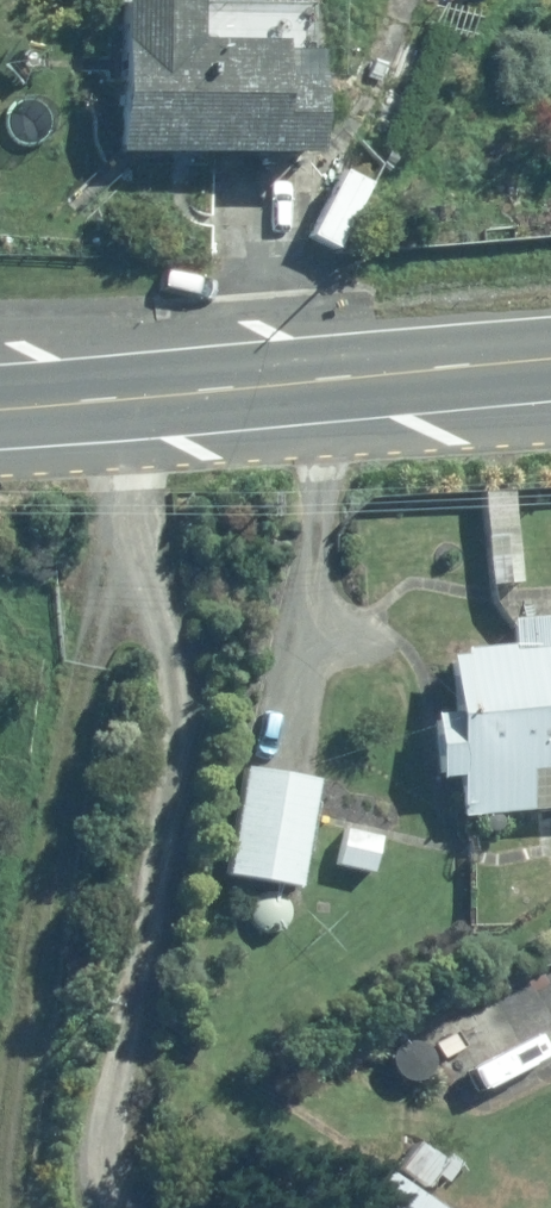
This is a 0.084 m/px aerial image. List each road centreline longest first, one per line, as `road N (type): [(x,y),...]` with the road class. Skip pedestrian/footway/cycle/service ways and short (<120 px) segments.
road 1 (track): [(117,378),(124,563),(86,622),(30,962),(13,1150),(18,1207)]
road 2 (track): [(124,563),(171,619),(177,751),(102,1166),(119,1207)]
road 3 (secondary): [(550,353),(0,384)]

